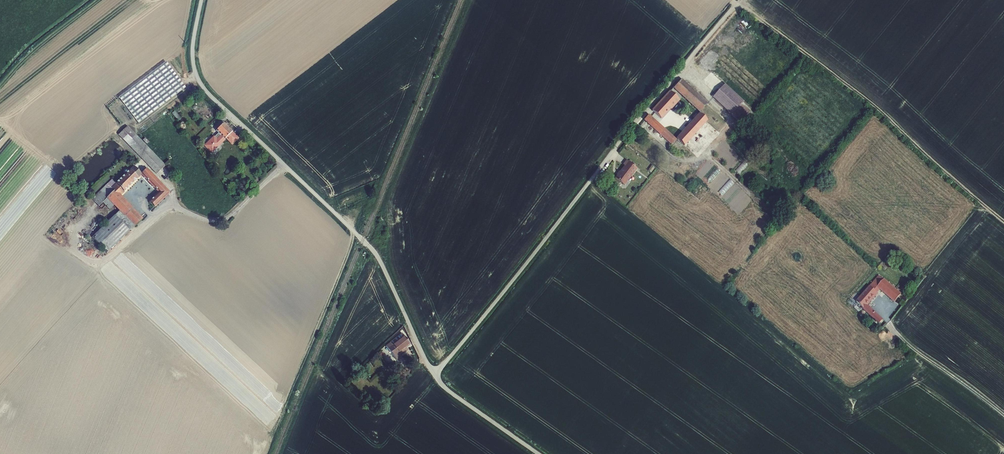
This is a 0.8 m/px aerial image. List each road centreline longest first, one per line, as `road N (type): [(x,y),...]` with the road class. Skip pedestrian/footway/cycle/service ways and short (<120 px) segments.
road 1 (residential): [(539,453),(442,384),(374,252),(205,90),(192,50),(201,0)]
road 2 (track): [(1003,222),(872,105),(736,6)]
road 3 (track): [(892,327),(1003,415)]

